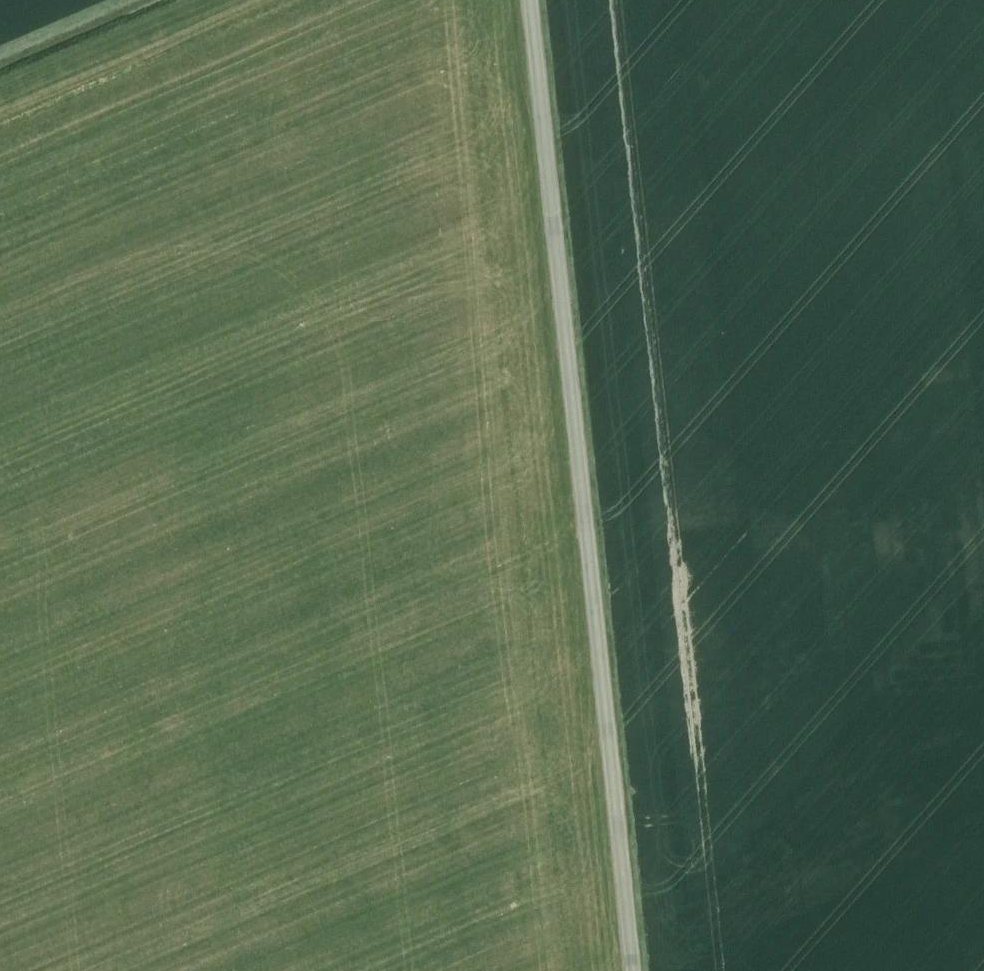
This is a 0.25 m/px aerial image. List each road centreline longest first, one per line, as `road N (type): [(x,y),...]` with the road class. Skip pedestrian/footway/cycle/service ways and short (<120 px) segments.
road 1 (unclassified): [(634,970),(533,0)]

